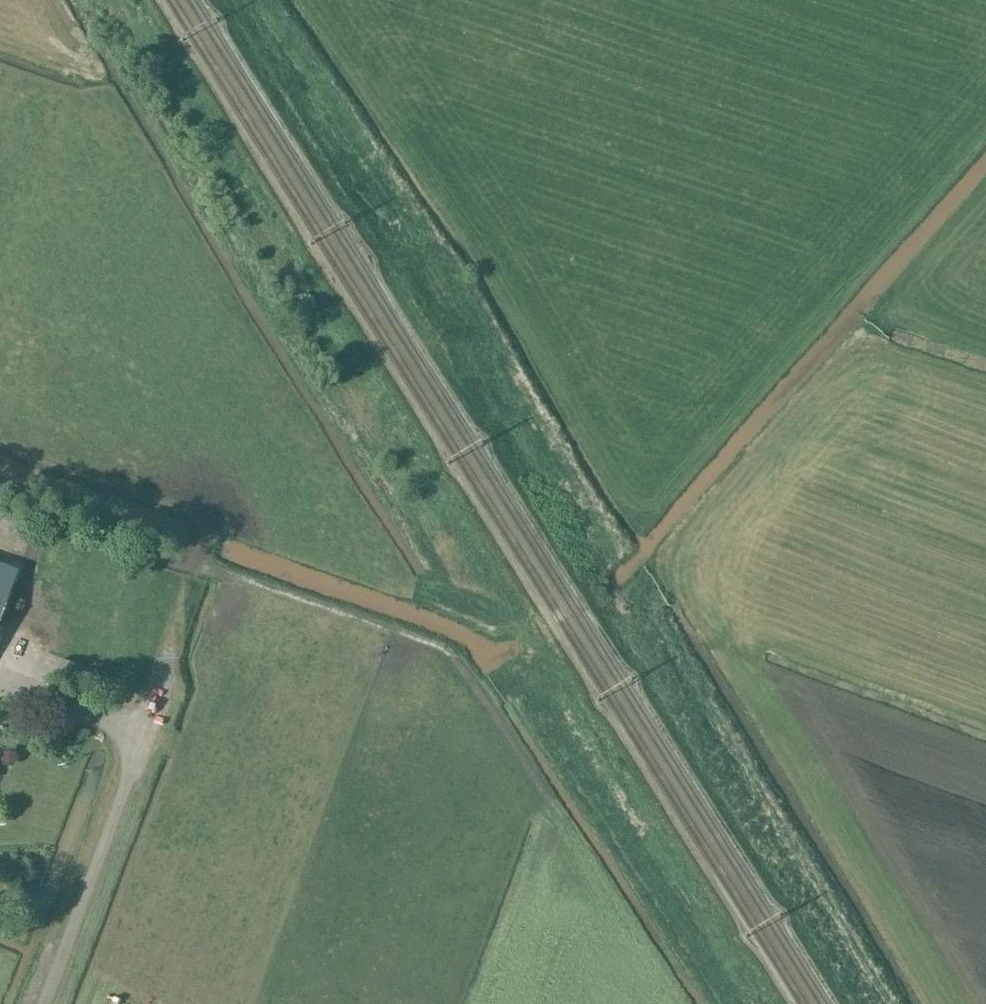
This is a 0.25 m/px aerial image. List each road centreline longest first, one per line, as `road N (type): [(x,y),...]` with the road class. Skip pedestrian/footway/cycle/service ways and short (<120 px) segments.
road 1 (unclassified): [(43,1003),(168,666)]

